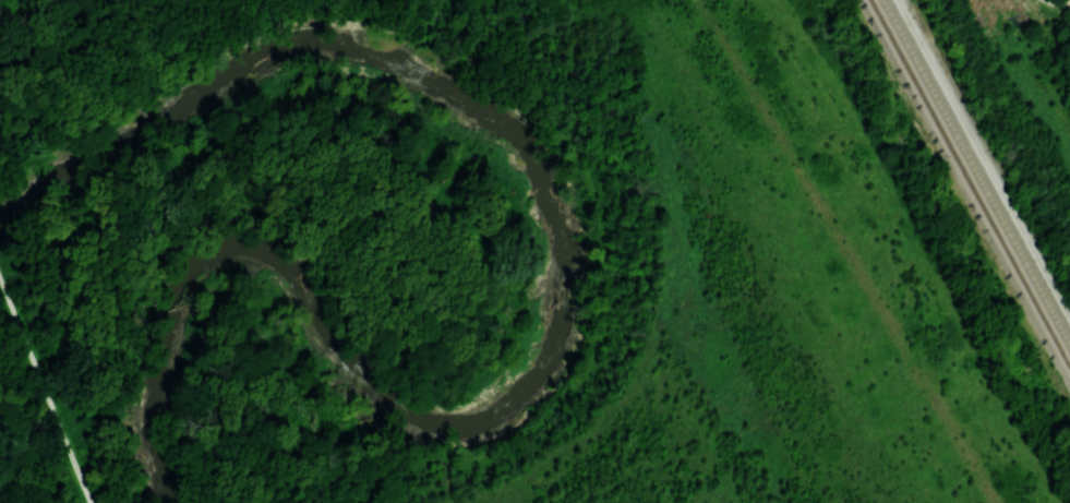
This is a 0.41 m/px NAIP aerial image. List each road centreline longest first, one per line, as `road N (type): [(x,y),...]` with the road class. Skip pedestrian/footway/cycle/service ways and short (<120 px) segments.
road 1 (track): [(781,0),(834,72),(988,380),(1061,502)]
road 2 (track): [(633,0),(525,39),(534,87)]

